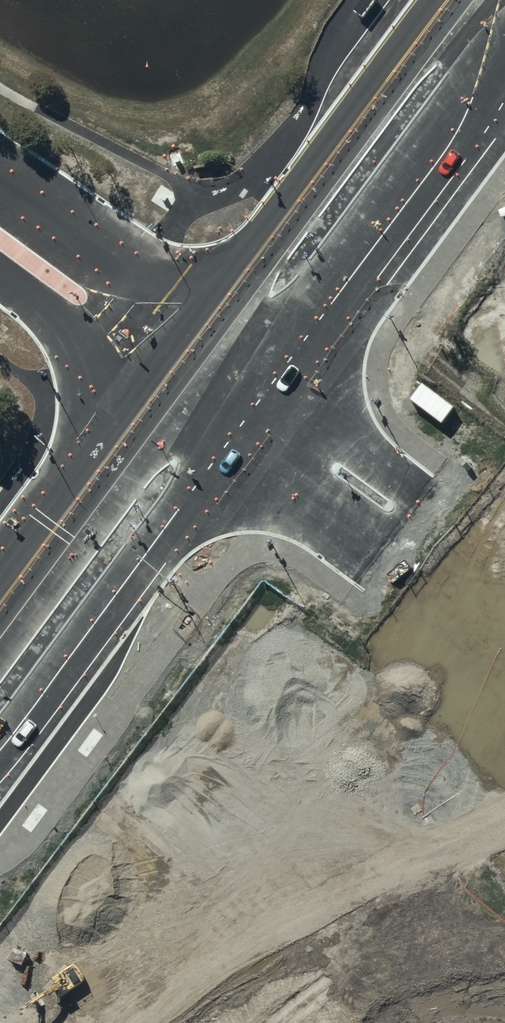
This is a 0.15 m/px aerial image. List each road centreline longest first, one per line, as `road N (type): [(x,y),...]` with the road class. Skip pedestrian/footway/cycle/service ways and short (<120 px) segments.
road 1 (primary): [(243,370),(504,14)]
road 2 (primary): [(0,694),(201,426)]
road 3 (tertiary): [(0,190),(243,370)]
road 4 (tertiary): [(201,426),(0,276)]
road 5 (tertiary): [(243,370),(394,482)]
road 6 (tertiary): [(352,538),(201,426)]
road 7 (residential): [(430,563),(504,671)]

